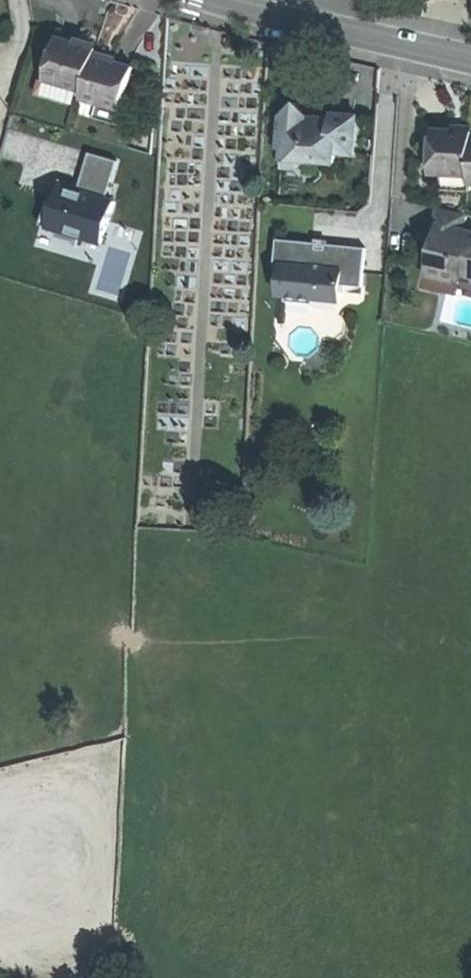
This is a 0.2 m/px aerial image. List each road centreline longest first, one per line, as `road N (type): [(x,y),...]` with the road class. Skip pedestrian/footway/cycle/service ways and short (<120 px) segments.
road 1 (secondary): [(211,0),(470,58)]

